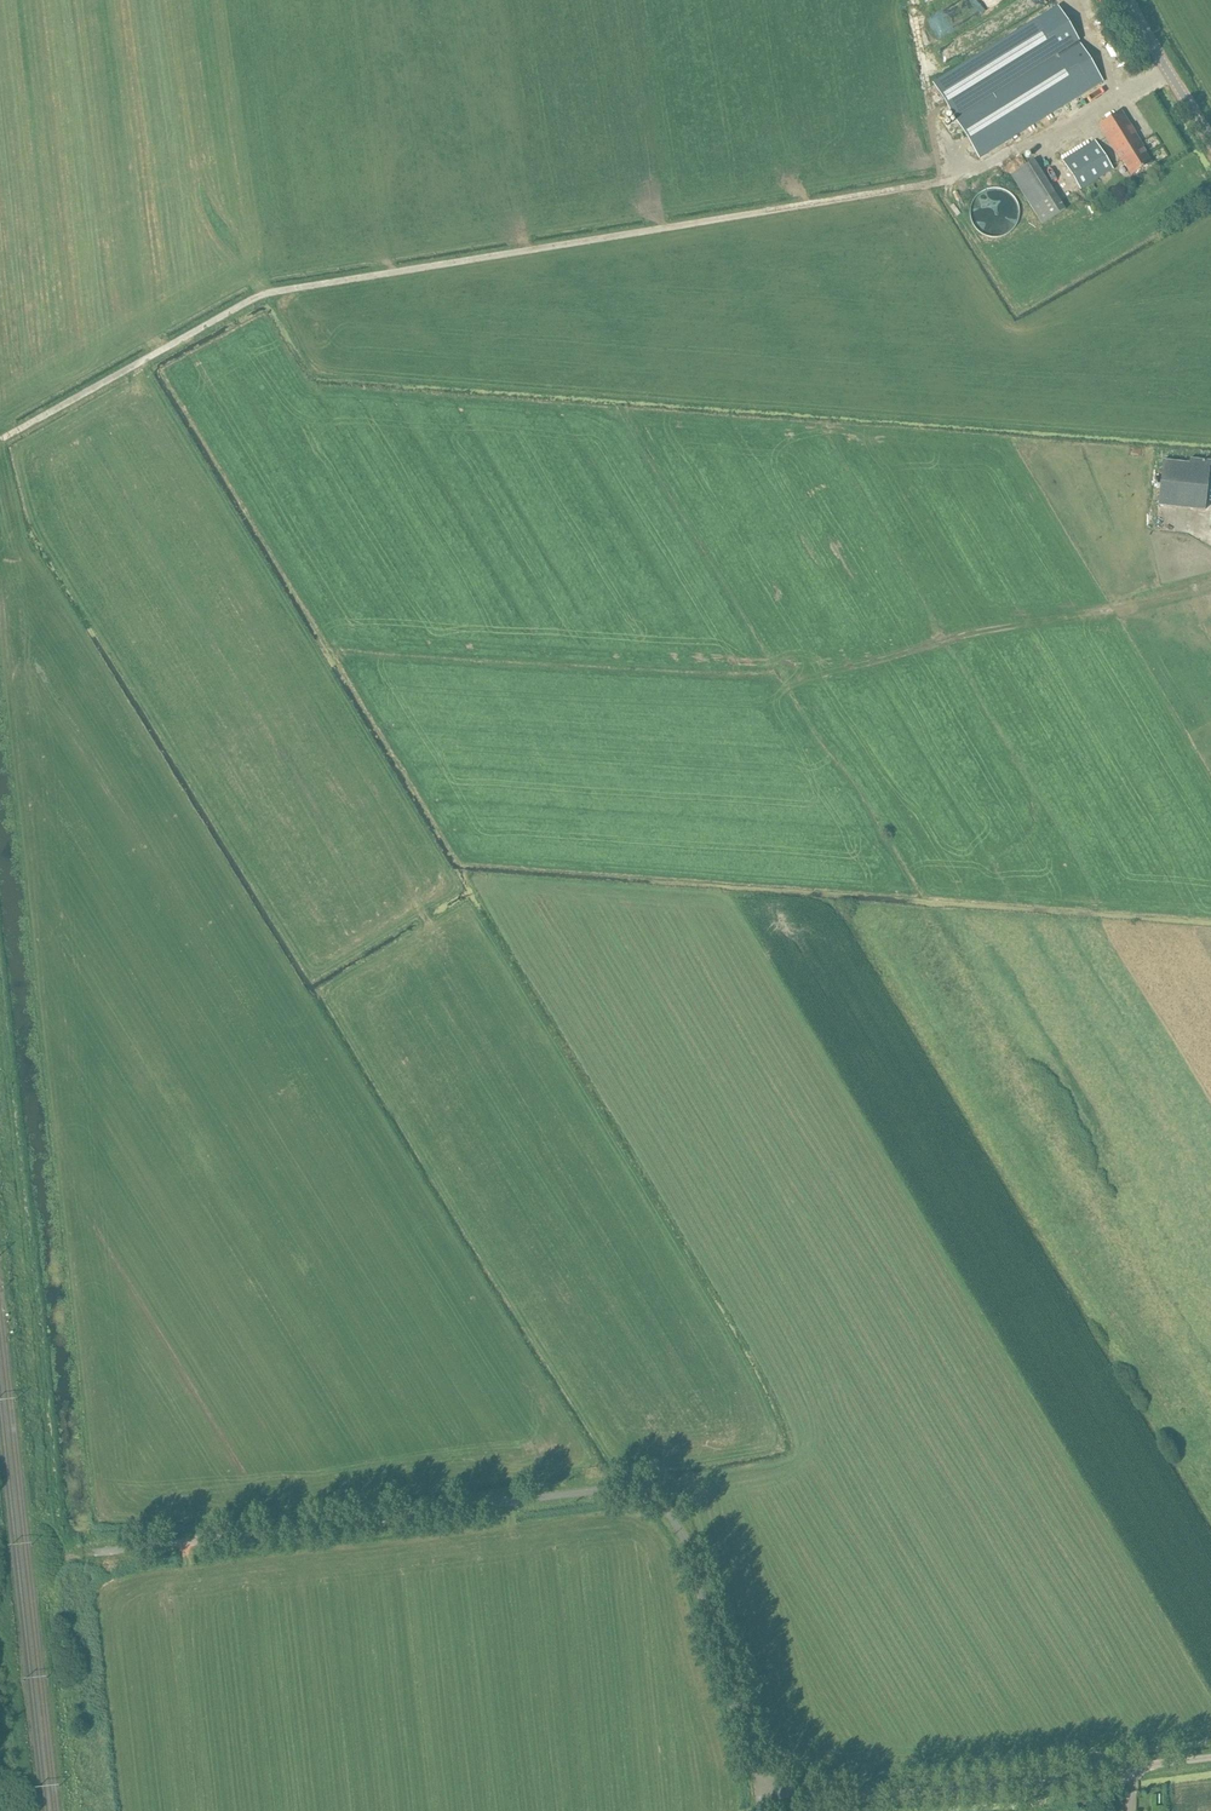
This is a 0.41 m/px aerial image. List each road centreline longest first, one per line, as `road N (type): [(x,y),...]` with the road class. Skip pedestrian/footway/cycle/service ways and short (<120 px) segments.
road 1 (unclassified): [(764,1799),(684,1543),(659,1495),(73,1556)]
road 2 (unclassified): [(764,1799),(958,1797),(1210,1764)]
road 3 (unclassified): [(1210,135),(1130,0)]

